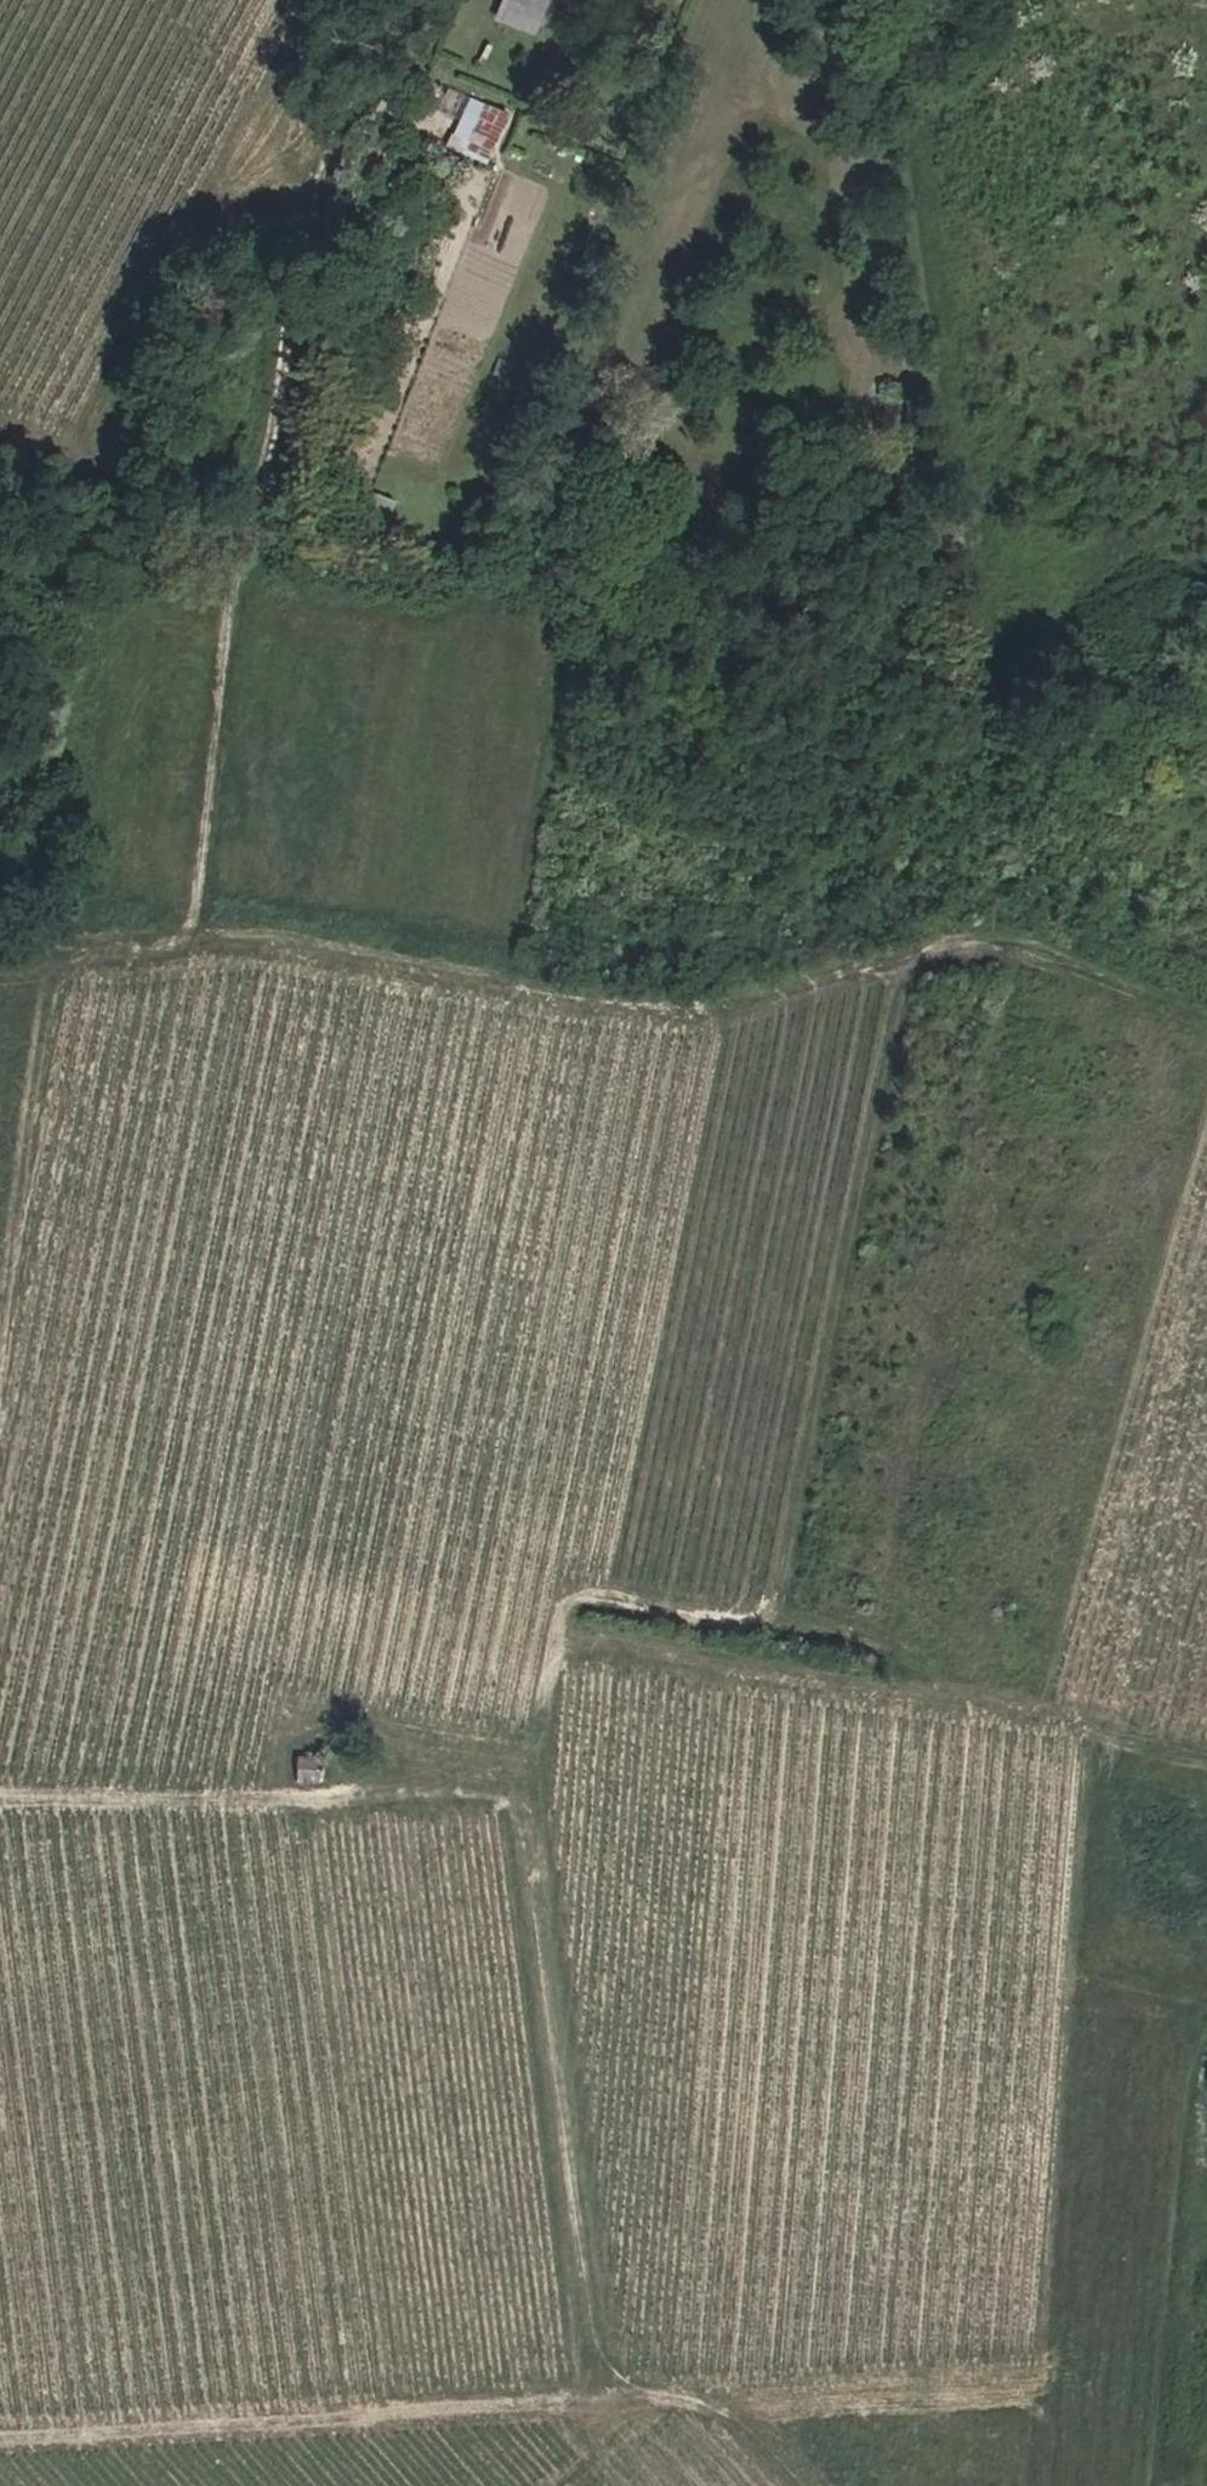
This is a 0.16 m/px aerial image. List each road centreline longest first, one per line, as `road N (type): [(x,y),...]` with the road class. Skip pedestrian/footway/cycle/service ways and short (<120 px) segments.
road 1 (track): [(0,2437),(602,2395),(518,1799),(0,1803)]
road 2 (track): [(1206,999),(993,943),(669,994),(528,974),(89,969),(0,1513)]

